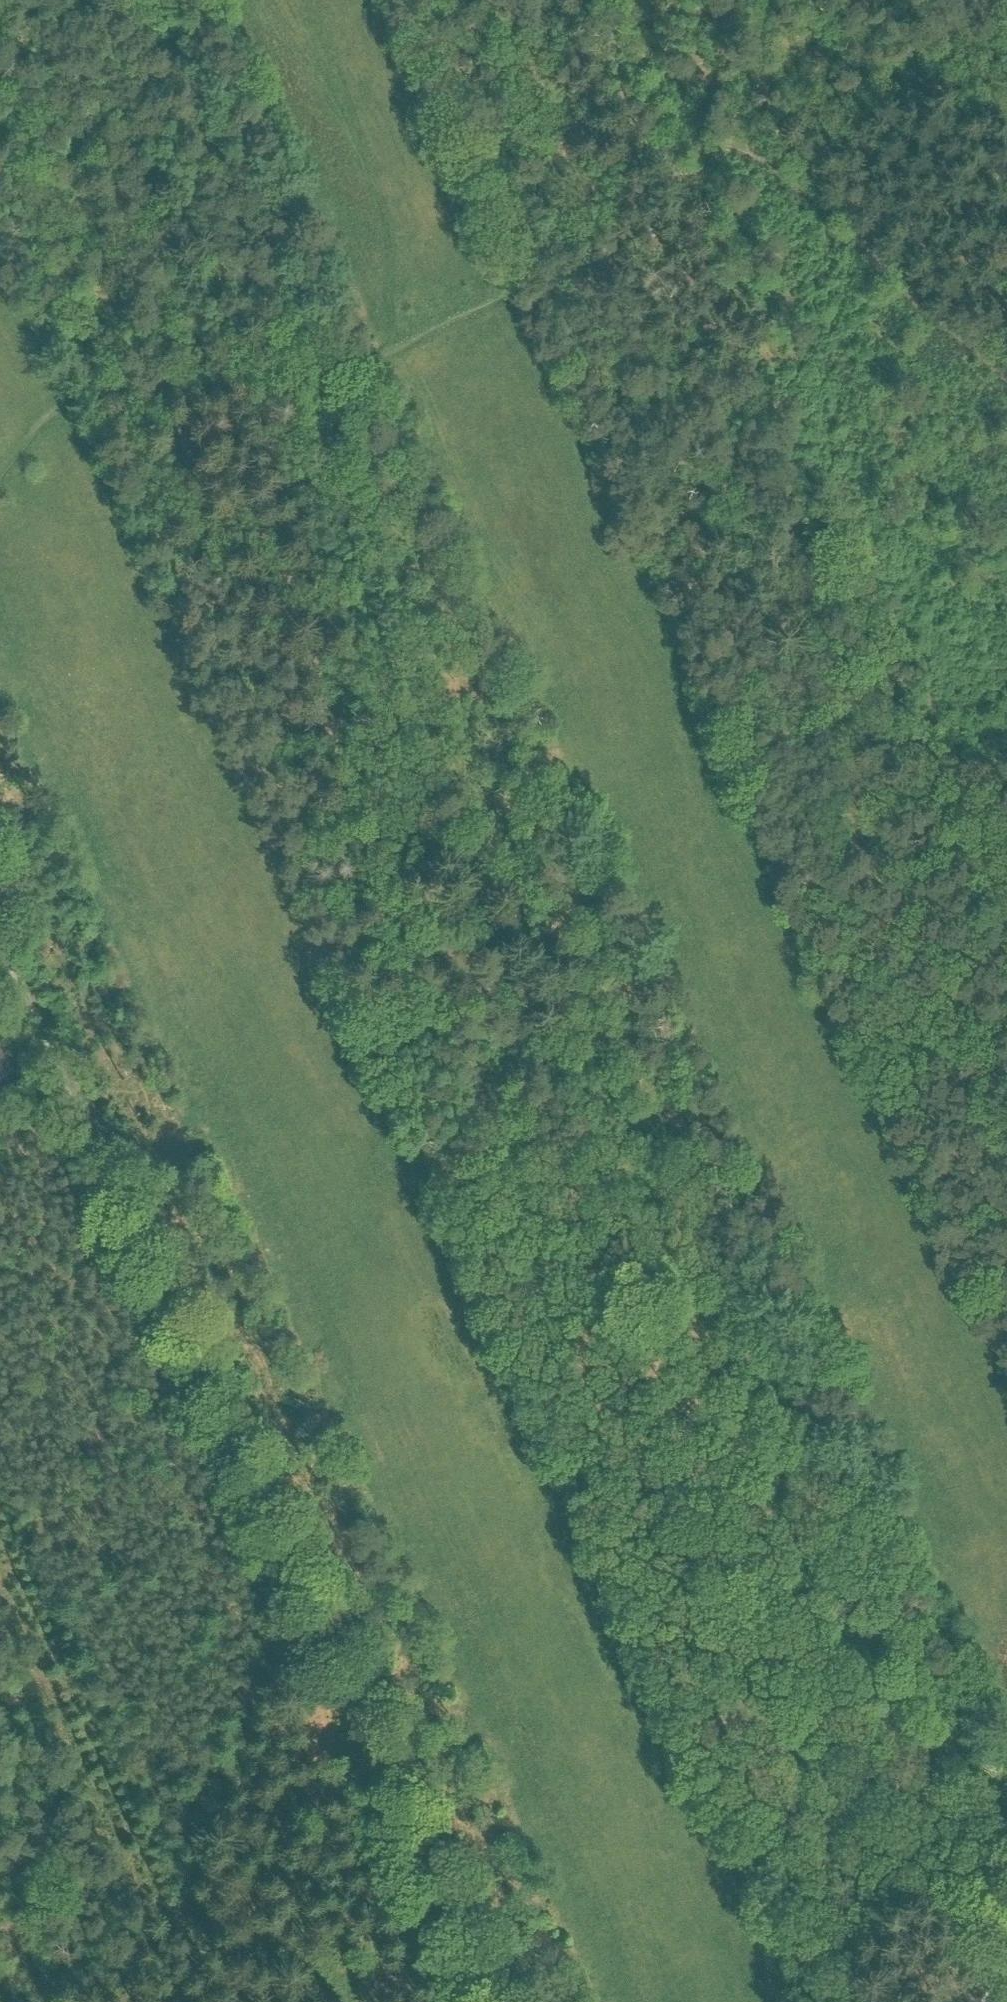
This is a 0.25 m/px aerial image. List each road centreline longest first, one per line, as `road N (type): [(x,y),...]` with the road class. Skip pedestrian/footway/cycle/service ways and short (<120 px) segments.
road 1 (track): [(503,2001),(0,881)]
road 2 (track): [(0,477),(60,404),(107,393),(218,392),(372,360),(517,290),(561,214),(715,143),(851,98),(930,92),(1006,105)]

